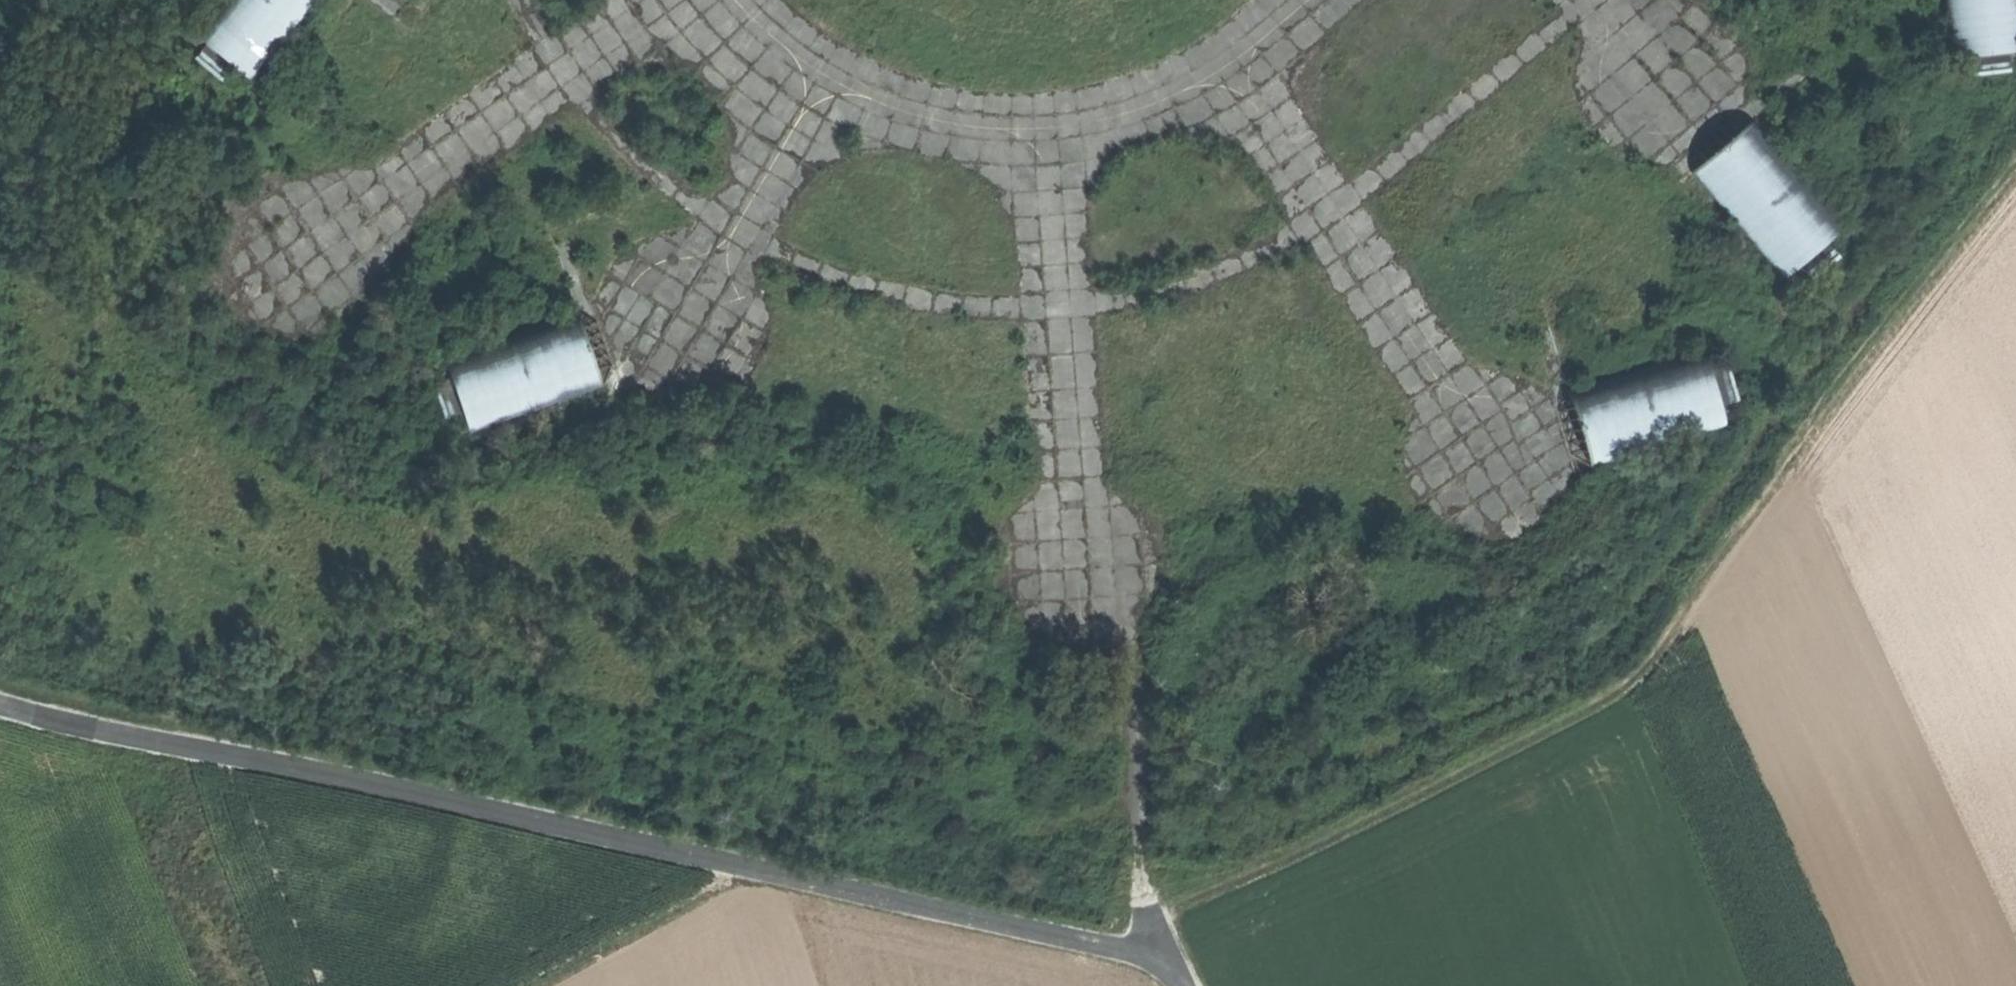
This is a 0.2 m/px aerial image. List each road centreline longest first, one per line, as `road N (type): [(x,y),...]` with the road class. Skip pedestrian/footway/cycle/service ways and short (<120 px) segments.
road 1 (track): [(550,985),(767,870)]

